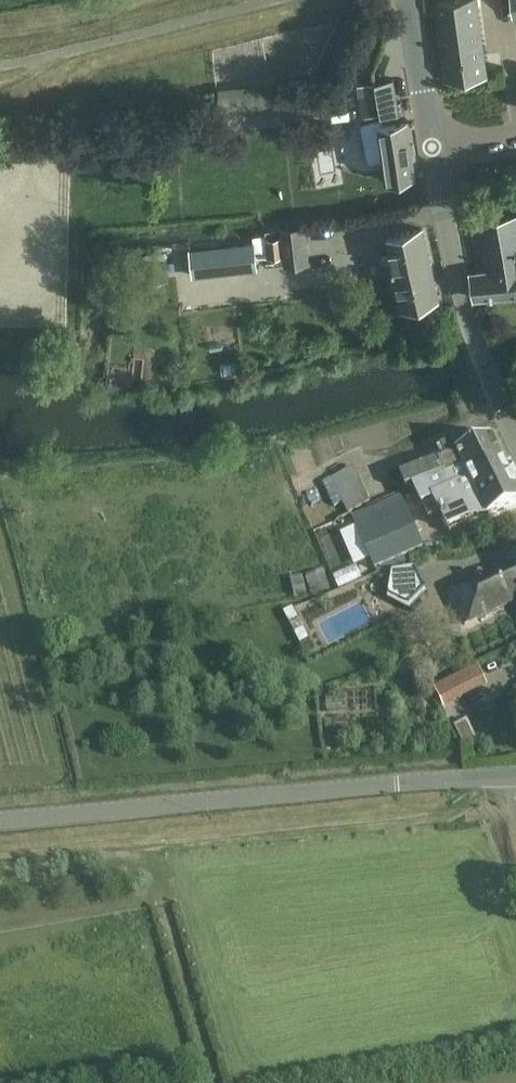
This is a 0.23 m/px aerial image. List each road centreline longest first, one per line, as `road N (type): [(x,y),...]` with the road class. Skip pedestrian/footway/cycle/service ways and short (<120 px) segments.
road 1 (unclassified): [(0,821),(515,776)]
road 2 (tertiary): [(515,431),(458,273),(433,147)]
road 3 (tertiary): [(433,147),(412,0)]

